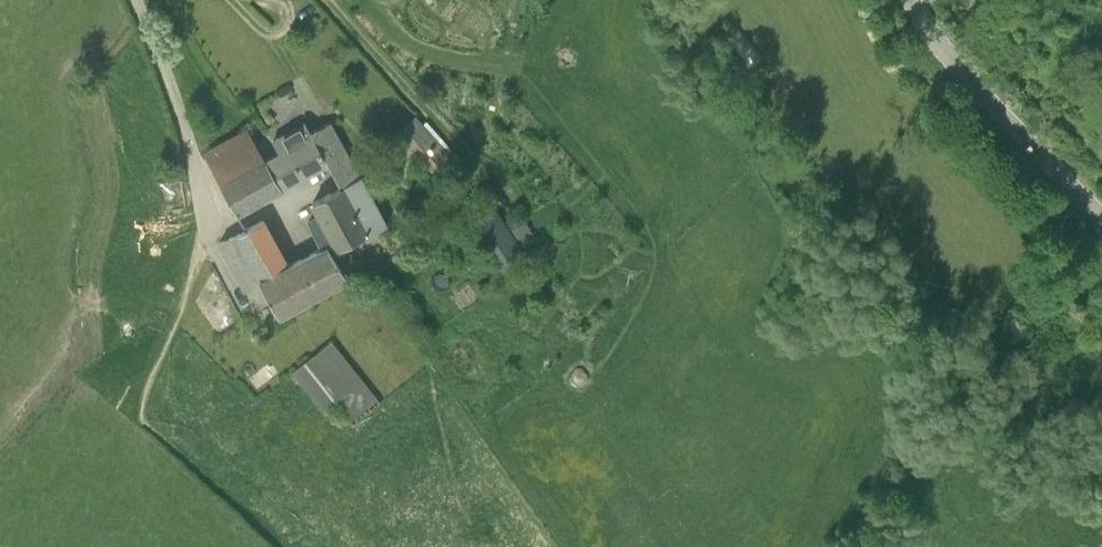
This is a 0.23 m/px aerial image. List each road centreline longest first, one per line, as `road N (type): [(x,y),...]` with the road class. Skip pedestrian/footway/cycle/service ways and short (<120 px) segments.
road 1 (track): [(331,0),(501,189),(529,240)]
road 2 (unclassified): [(1101,215),(977,86),(912,0)]
road 3 (residential): [(208,235),(192,152),(135,0)]
road 4 (track): [(144,404),(208,235)]

